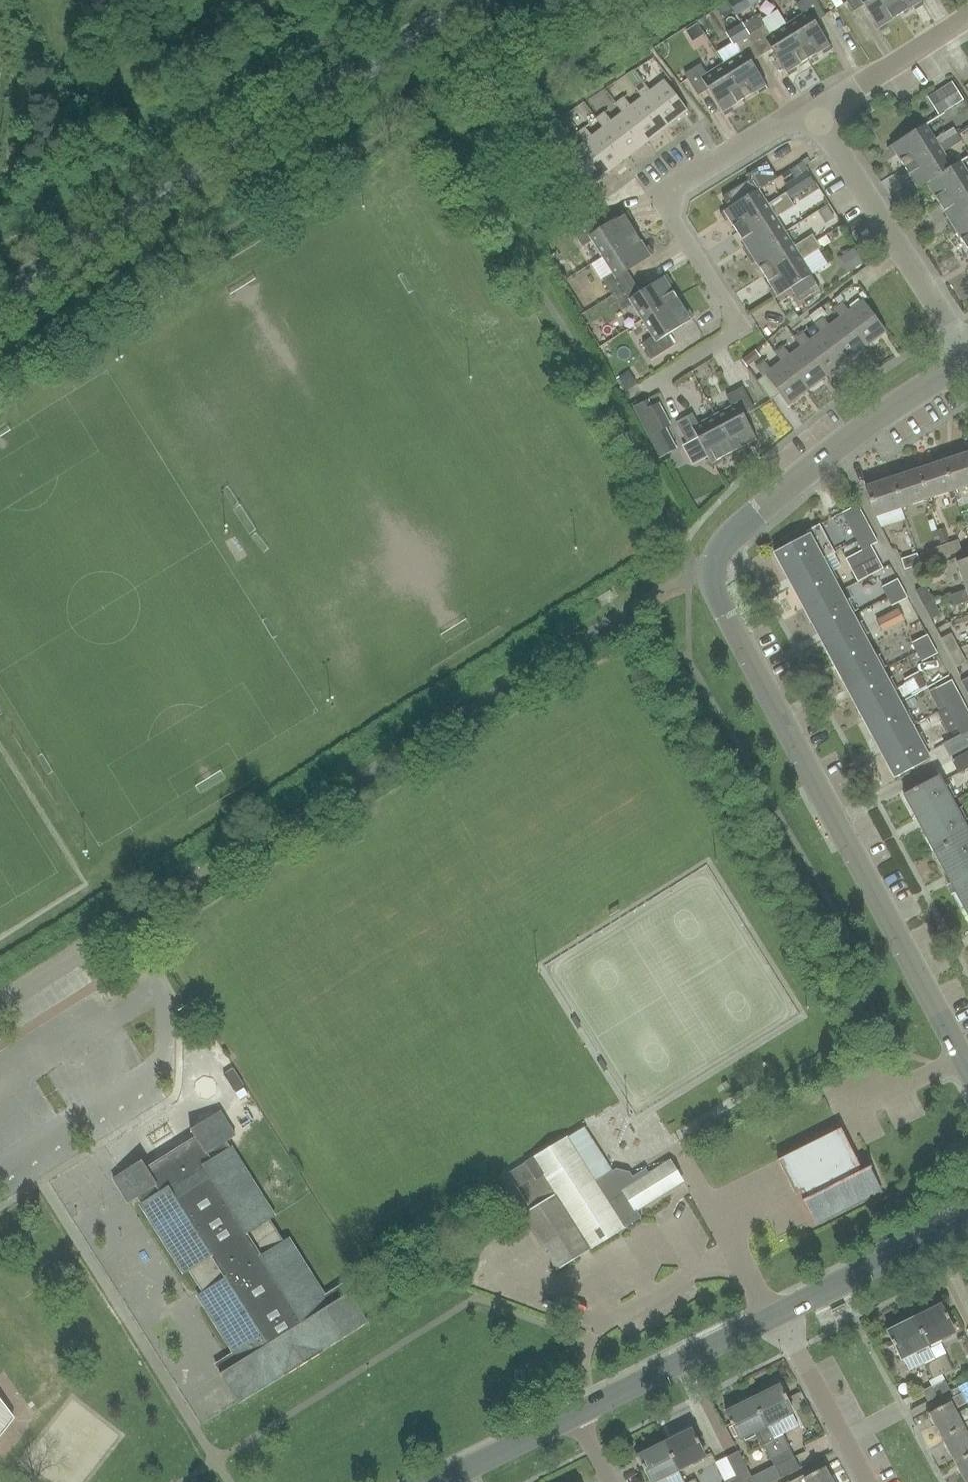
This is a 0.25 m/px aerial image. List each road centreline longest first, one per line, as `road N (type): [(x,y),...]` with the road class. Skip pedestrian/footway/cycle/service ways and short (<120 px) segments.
road 1 (residential): [(967,1067),(708,571),(746,521),(967,359)]
road 2 (primary): [(0,300),(475,0)]
road 3 (residential): [(649,388),(737,326),(675,221),(673,191),(763,134),(816,111)]
road 4 (residential): [(967,358),(816,111)]
road 5 (tertiary): [(575,1415),(779,1315)]
road 6 (tertiary): [(779,1315),(967,1220)]
road 7 (residential): [(867,1481),(779,1315)]
road 8 (residential): [(816,111),(967,16)]
road 9 (residential): [(0,1007),(132,923)]
road 10 (tertiary): [(441,1481),(575,1415)]

